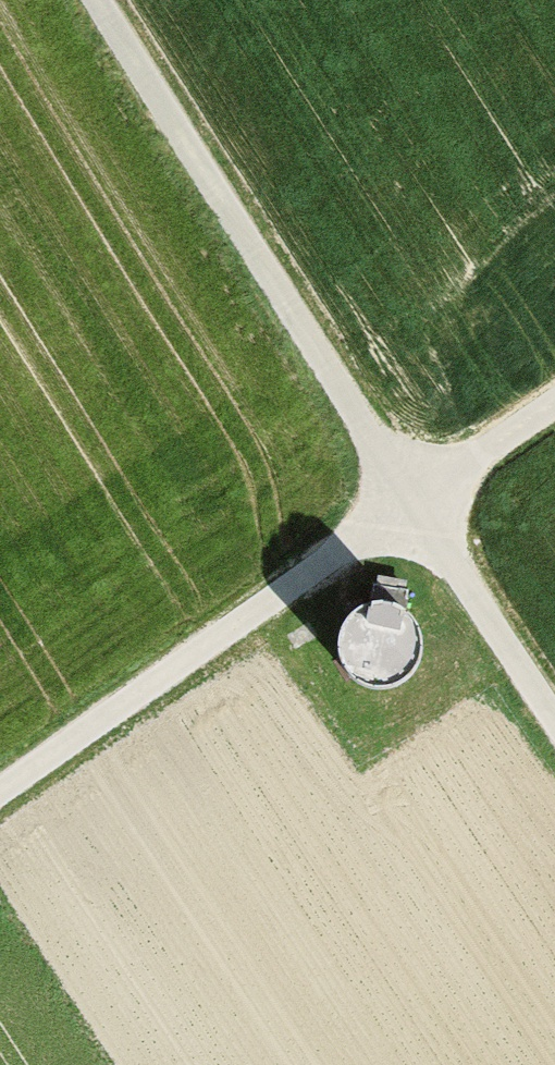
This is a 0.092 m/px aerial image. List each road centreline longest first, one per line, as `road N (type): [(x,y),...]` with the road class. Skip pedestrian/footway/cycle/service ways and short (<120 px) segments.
road 1 (track): [(554,718),(98,0)]
road 2 (track): [(0,804),(554,412)]

